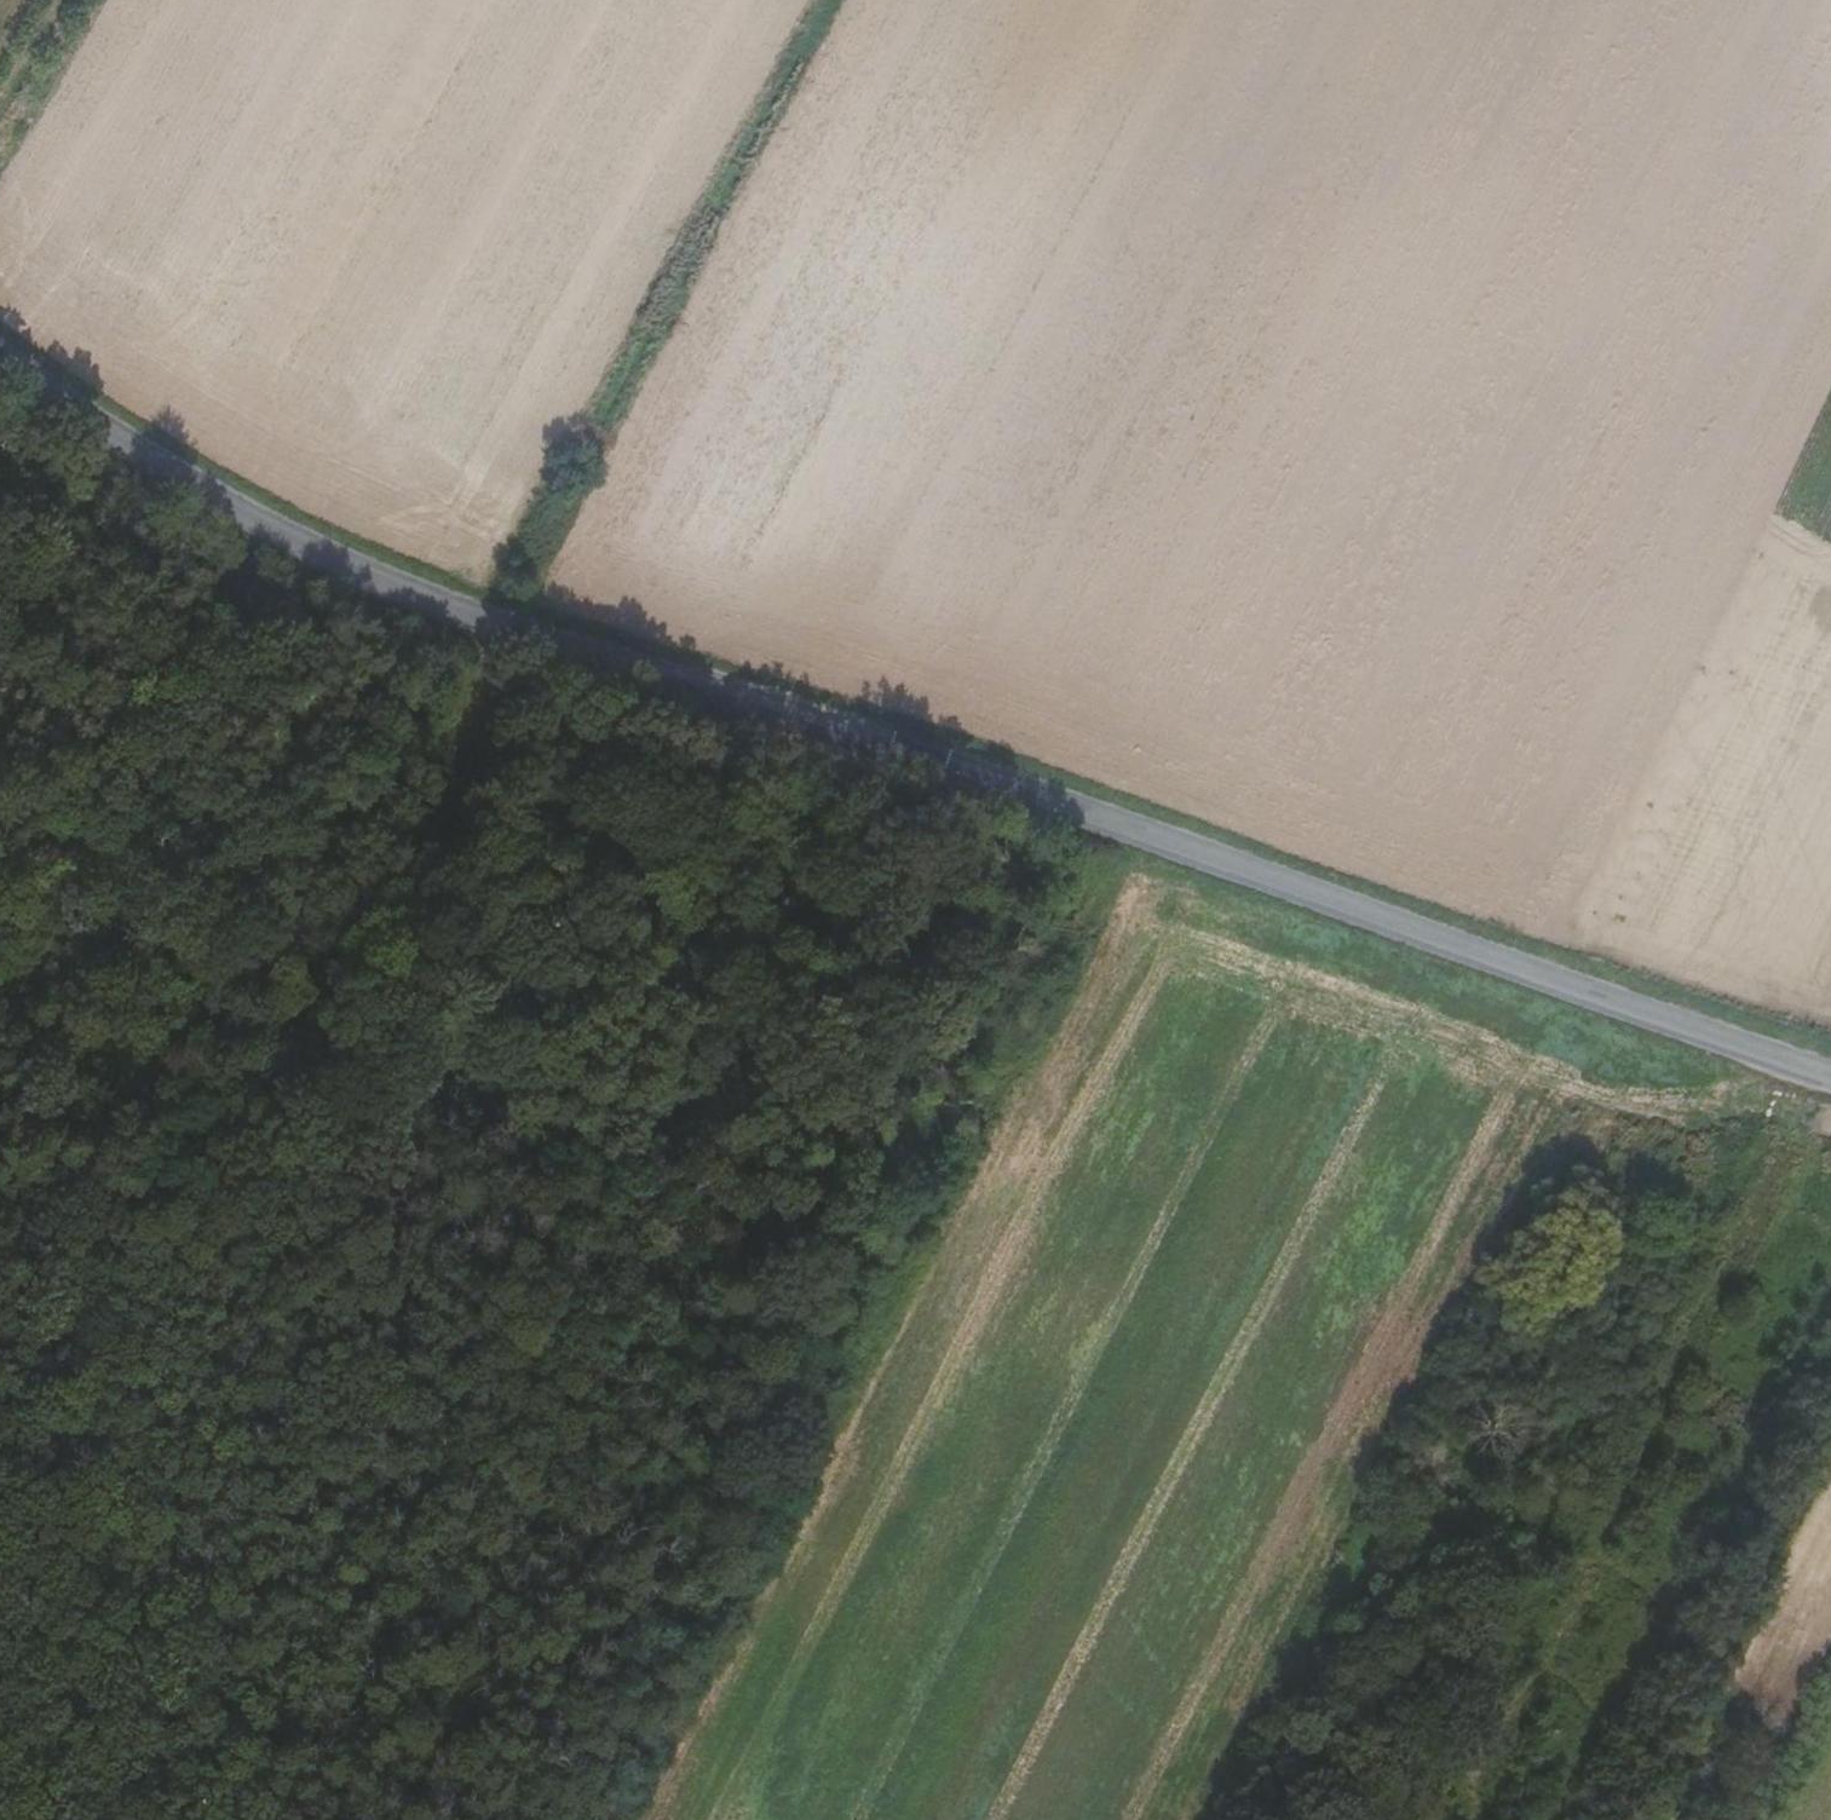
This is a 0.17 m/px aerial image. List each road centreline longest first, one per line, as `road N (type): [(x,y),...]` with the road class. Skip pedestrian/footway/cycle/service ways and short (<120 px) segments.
road 1 (tertiary): [(0,349),(236,519),(358,569),(734,713),(1311,895),(1830,1074)]
road 2 (track): [(383,816),(268,926),(0,1294)]

